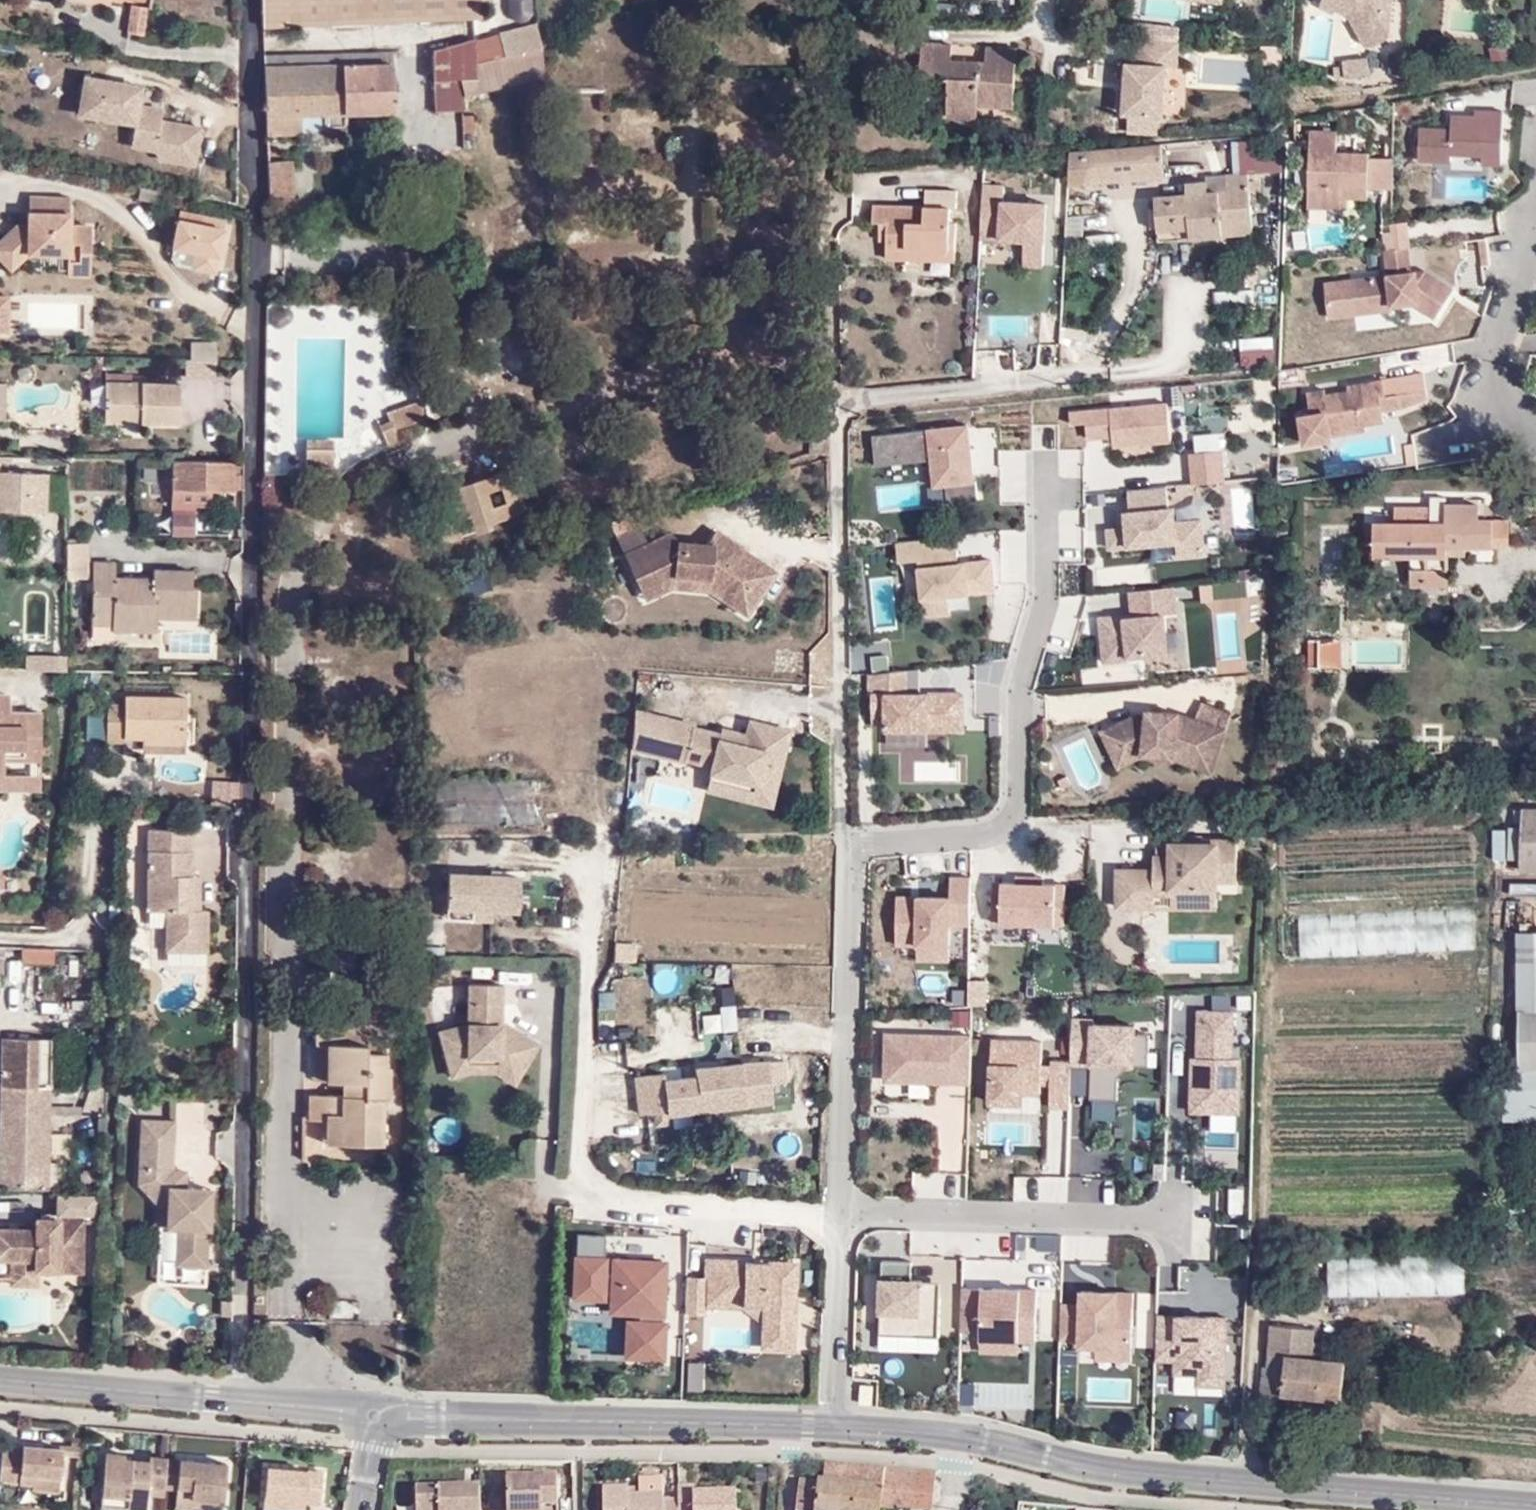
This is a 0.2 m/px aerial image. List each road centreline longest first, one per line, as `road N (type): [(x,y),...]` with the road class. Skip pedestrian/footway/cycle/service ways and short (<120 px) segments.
road 1 (residential): [(244,1397),(248,713),(261,325),(257,0)]
road 2 (residential): [(835,1425),(1096,1464),(1535,1503)]
road 3 (residential): [(838,1216),(621,1201),(584,1179),(590,872)]
road 4 (residential): [(848,848),(977,836),(999,827),(1015,804),(1018,692),(1044,592),(1046,462)]
road 5 (residential): [(848,848),(842,397)]
road 6 (residential): [(388,1407),(835,1425)]
road 7 (residential): [(838,1216),(848,848)]
road 8 (residential): [(838,1216),(1175,1223)]
road 9 (residential): [(842,397),(1091,366)]
road 10 (unclassified): [(0,1386),(244,1397)]
road 11 (residential): [(835,1425),(838,1216)]
road 12 (residential): [(842,397),(830,378),(829,214)]

